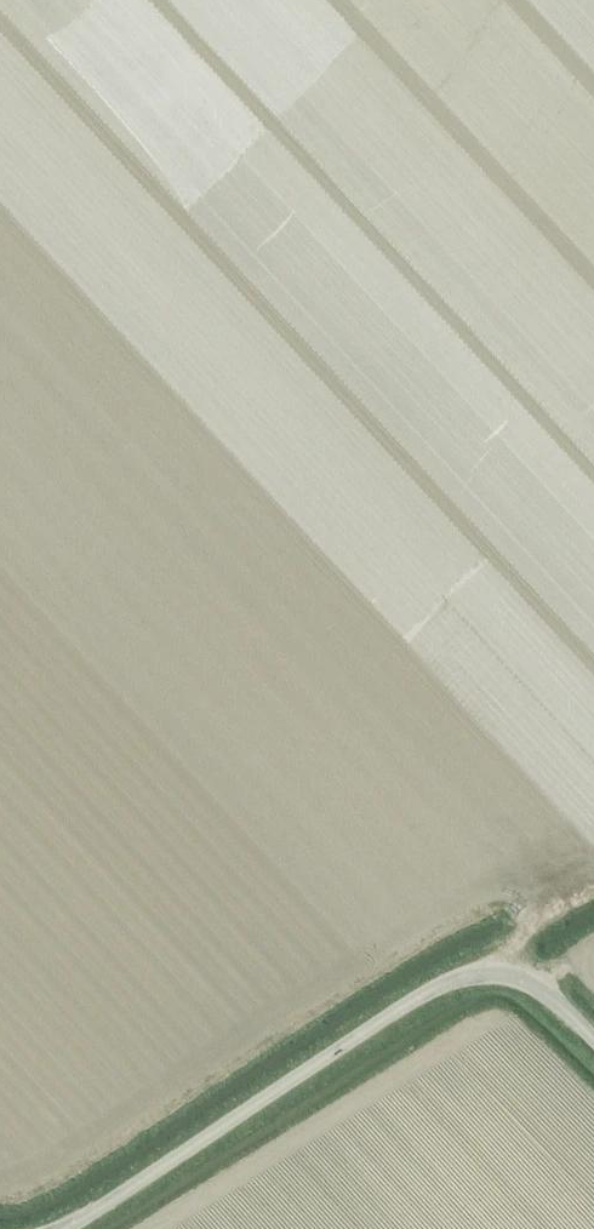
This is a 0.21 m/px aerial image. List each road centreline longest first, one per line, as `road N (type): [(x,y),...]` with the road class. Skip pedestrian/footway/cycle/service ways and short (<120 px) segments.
road 1 (unclassified): [(593,1039),(532,985),(493,976),(449,989),(83,1228)]

